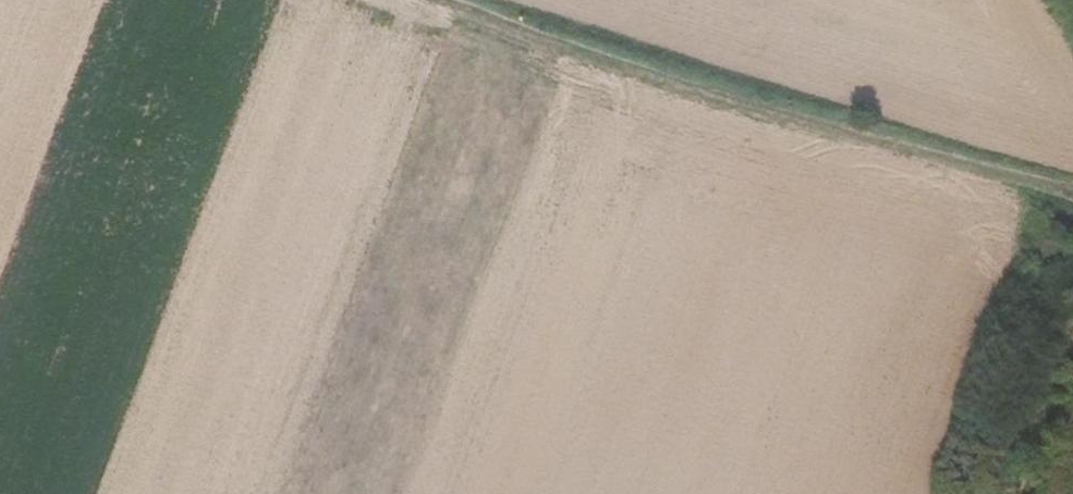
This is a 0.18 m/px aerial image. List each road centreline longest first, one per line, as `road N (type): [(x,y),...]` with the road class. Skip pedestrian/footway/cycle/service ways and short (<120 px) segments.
road 1 (track): [(1072,194),(440,0)]

